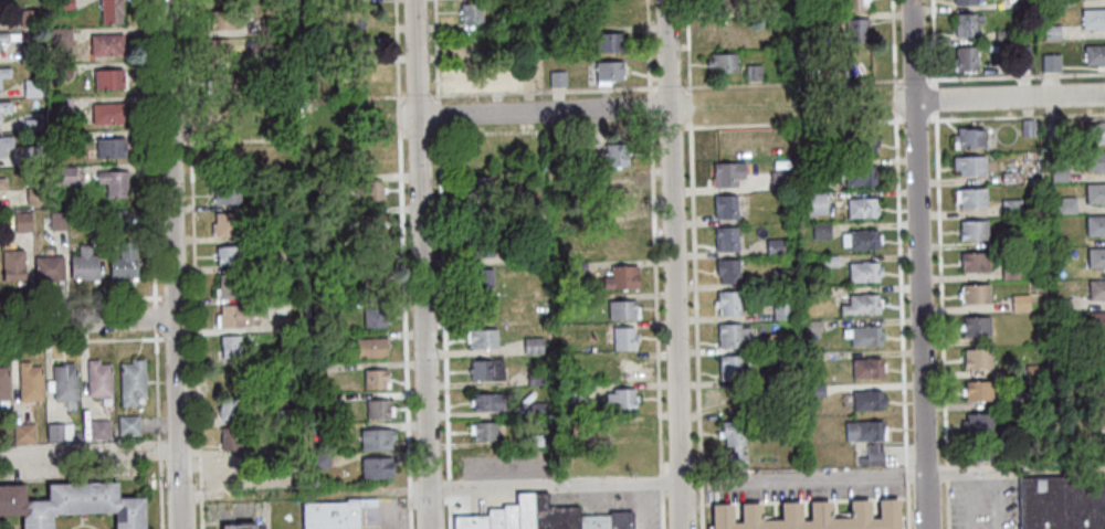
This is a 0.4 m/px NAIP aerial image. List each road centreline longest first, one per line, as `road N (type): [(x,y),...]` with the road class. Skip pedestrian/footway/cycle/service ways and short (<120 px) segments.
road 1 (residential): [(927,528),(911,0)]
road 2 (residential): [(682,528),(666,0)]
road 3 (residential): [(180,528),(165,0)]
road 4 (residential): [(429,528),(414,0)]
road 5 (residential): [(690,108),(398,117)]
road 6 (residential): [(1104,95),(896,102)]
road 7 (residential): [(175,319),(0,324)]

